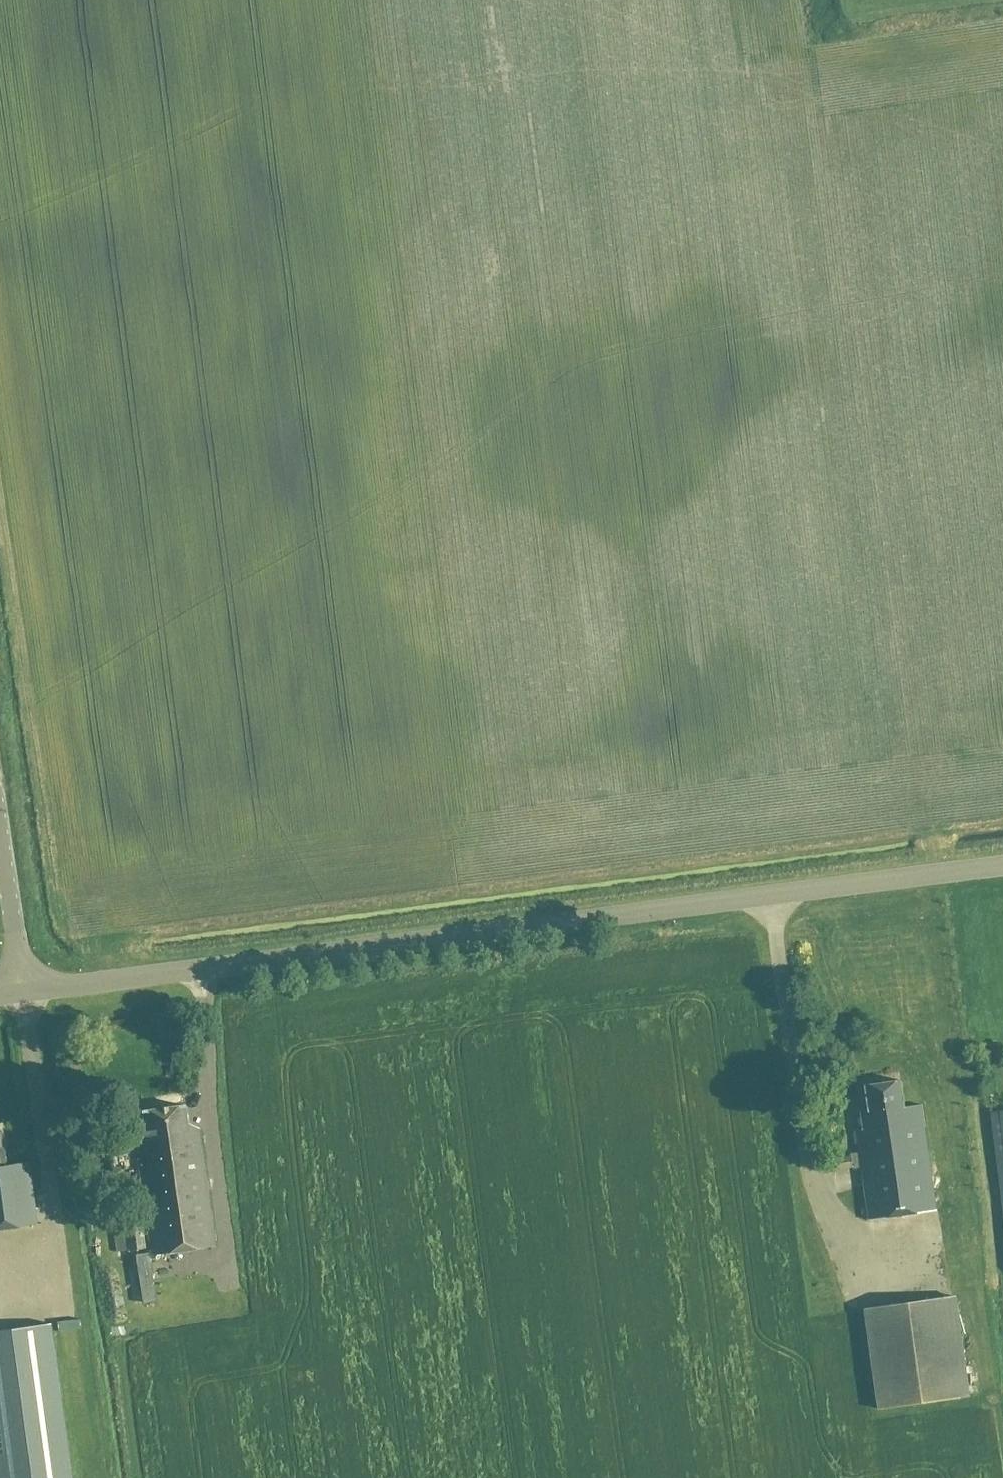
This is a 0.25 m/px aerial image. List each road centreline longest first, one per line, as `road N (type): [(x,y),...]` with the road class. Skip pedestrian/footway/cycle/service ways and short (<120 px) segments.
road 1 (unclassified): [(22,995),(1002,866)]
road 2 (unclassified): [(22,995),(0,840)]

